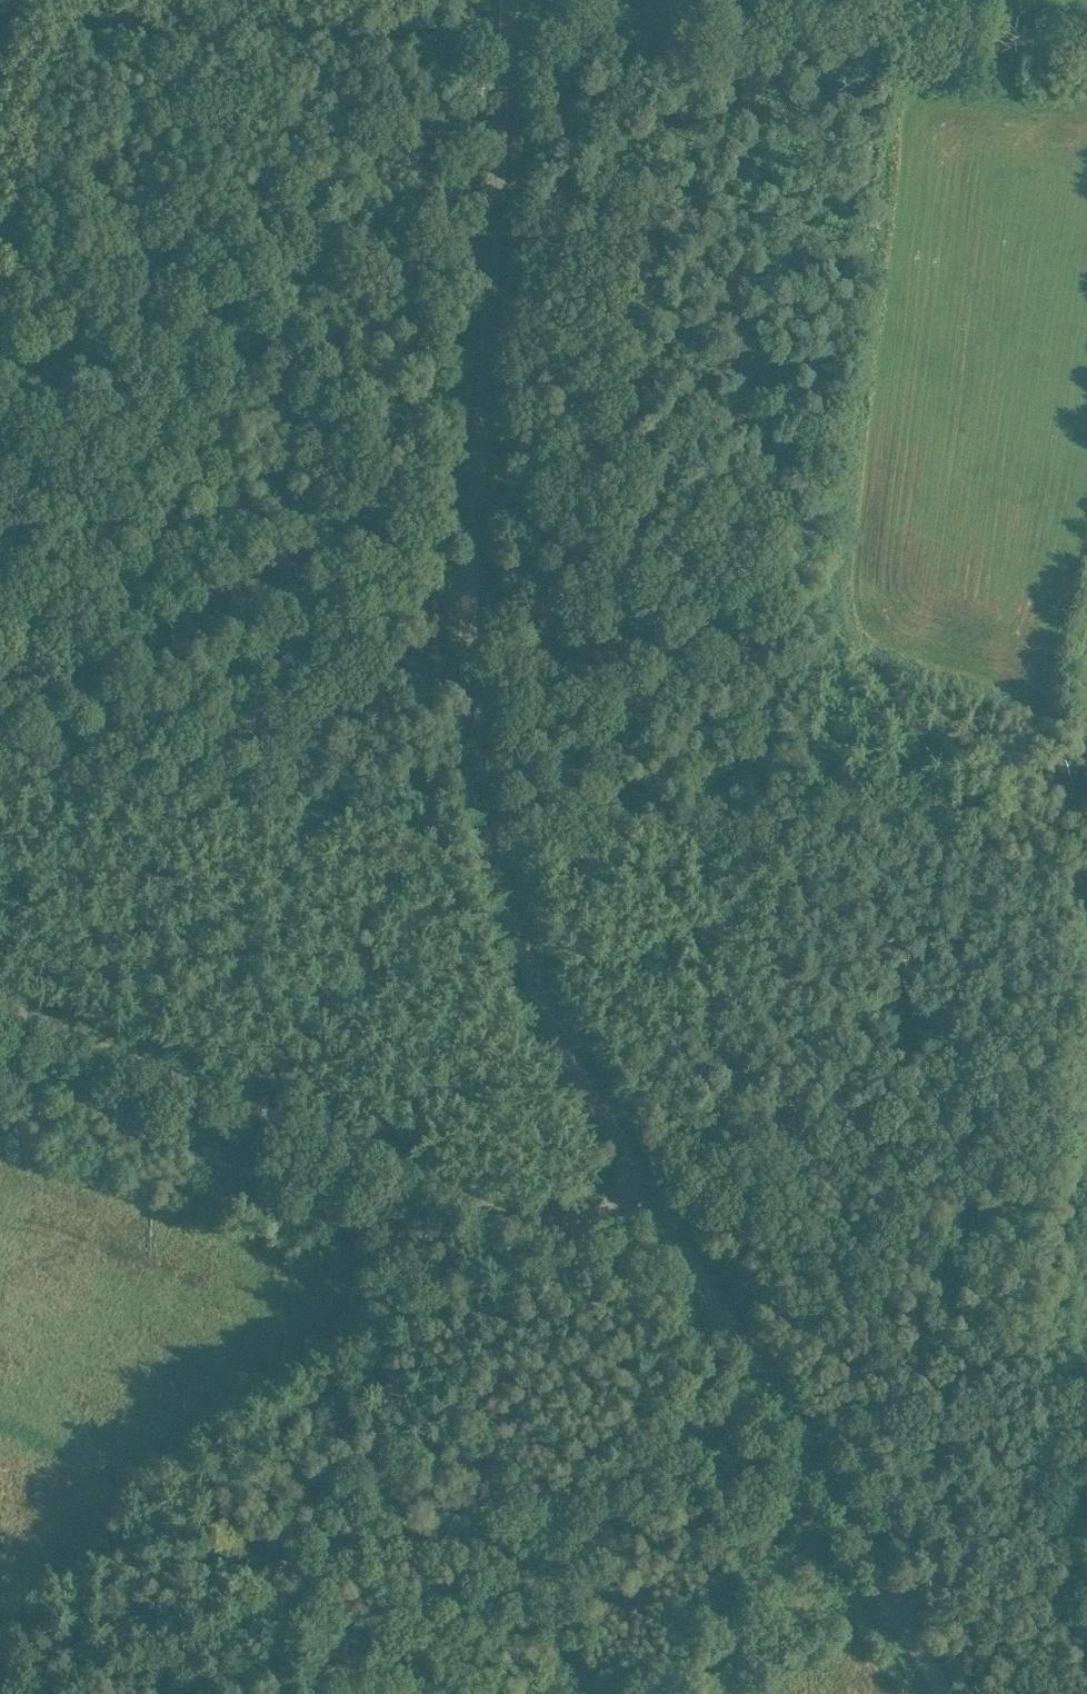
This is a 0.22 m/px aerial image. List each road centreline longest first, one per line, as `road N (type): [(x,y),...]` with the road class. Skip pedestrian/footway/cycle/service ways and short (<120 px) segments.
road 1 (unclassified): [(648,1191),(534,980),(479,794),(468,643),(511,0)]
road 2 (unclassified): [(648,1191),(572,1224),(512,1220),(0,1005)]
road 3 (unclassified): [(945,1693),(648,1191)]

